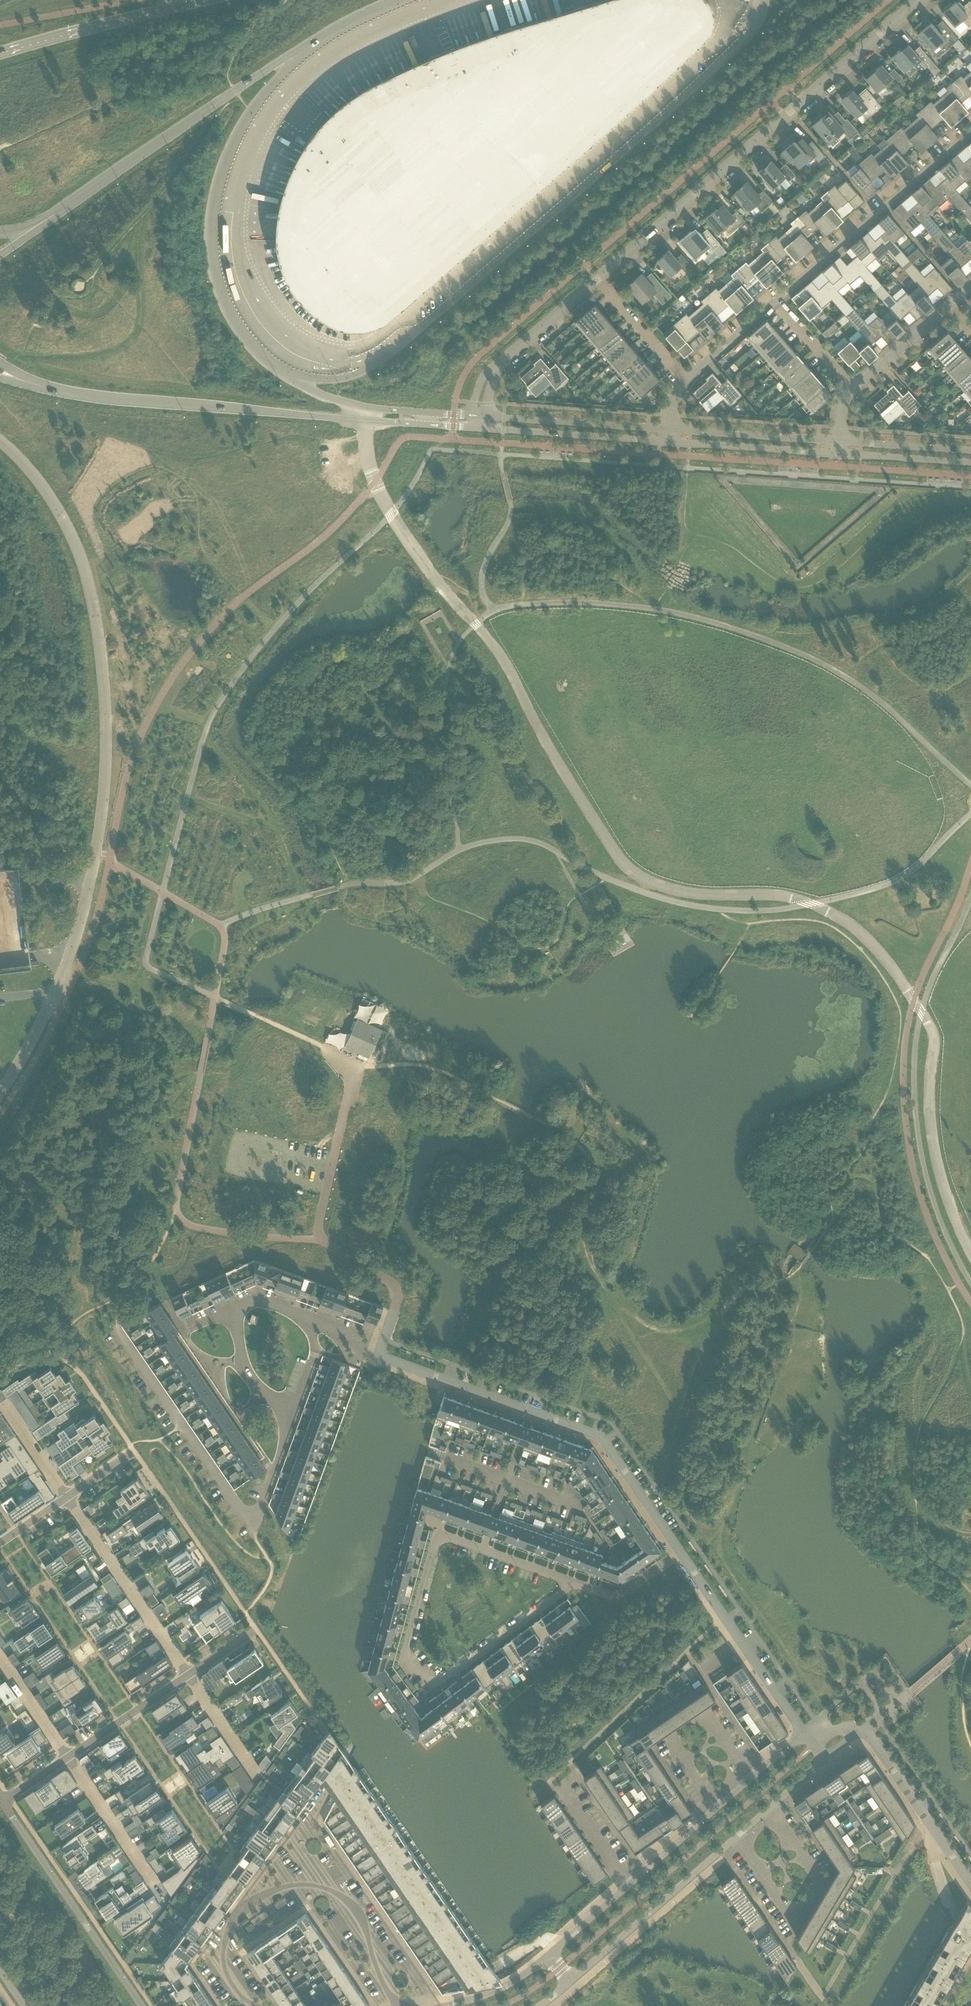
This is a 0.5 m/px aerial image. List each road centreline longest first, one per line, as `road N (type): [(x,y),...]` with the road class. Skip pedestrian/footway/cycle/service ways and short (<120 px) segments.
road 1 (unclassified): [(0,443),(30,470),(65,523),(89,590),(106,750),(98,842),(80,918),(39,1031),(0,1090)]
road 2 (unclassified): [(761,0),(753,29),(380,364),(325,381),(286,377)]
road 3 (residential): [(597,280),(919,0)]
road 4 (tertiary): [(286,377),(242,337),(222,304),(211,215),(251,111),(331,33)]
road 5 (tertiary): [(82,396),(472,430)]
road 6 (residential): [(687,1549),(608,1428),(382,1345)]
road 7 (residential): [(295,1409),(259,1517),(247,1519),(117,1330)]
road 8 (residential): [(397,2005),(349,1902),(326,1888),(296,1885),(256,1899),(232,1924),(224,1946),(231,1983),(259,2005)]
road 9 (secondary): [(51,219),(331,33)]
road 10 (unclassified): [(799,1738),(548,1956)]
road 11 (residential): [(575,1584),(438,1534),(405,1653),(431,1680),(455,1672)]
road 12 (unclassified): [(570,1982),(819,1767)]
road 13 (residential): [(772,296),(970,126)]
road 14 (residential): [(141,2005),(1,1799)]
road 15 (unclassified): [(382,1345),(397,1293),(318,1240),(335,1150)]
road 16 (secondary): [(215,0),(0,52)]
road 17 (residential): [(814,1726),(687,1549)]
road 18 (residential): [(70,1498),(189,1674)]
road 19 (tertiary): [(473,418),(341,404),(286,377)]
road 20 (unclassified): [(863,1729),(970,1885)]
road 21 (tertiary): [(488,430),(671,443)]
road 22 (tertiary): [(672,430),(489,419)]
road 23 (tertiary): [(835,441),(672,430)]
road 24 (tertiary): [(671,443),(834,454)]
road 25 (residential): [(455,1672),(575,1584)]
road 26 (residential): [(67,1759),(189,1674)]
road 27 (residential): [(150,1881),(67,1759)]
road 28 (tertiary): [(834,454),(970,464)]
road 29 (tertiary): [(970,453),(835,441)]
road 30 (residential): [(686,381),(597,280)]
road 31 (residential): [(687,1549),(621,1597),(575,1584)]
road 32 (residential): [(853,387),(947,305)]
road 33 (residential): [(504,360),(597,280)]
road 34 (residential): [(853,387),(772,296)]
road 35 (unclassified): [(548,1956),(484,1994),(438,2005)]
road 36 (residential): [(686,381),(772,296)]

